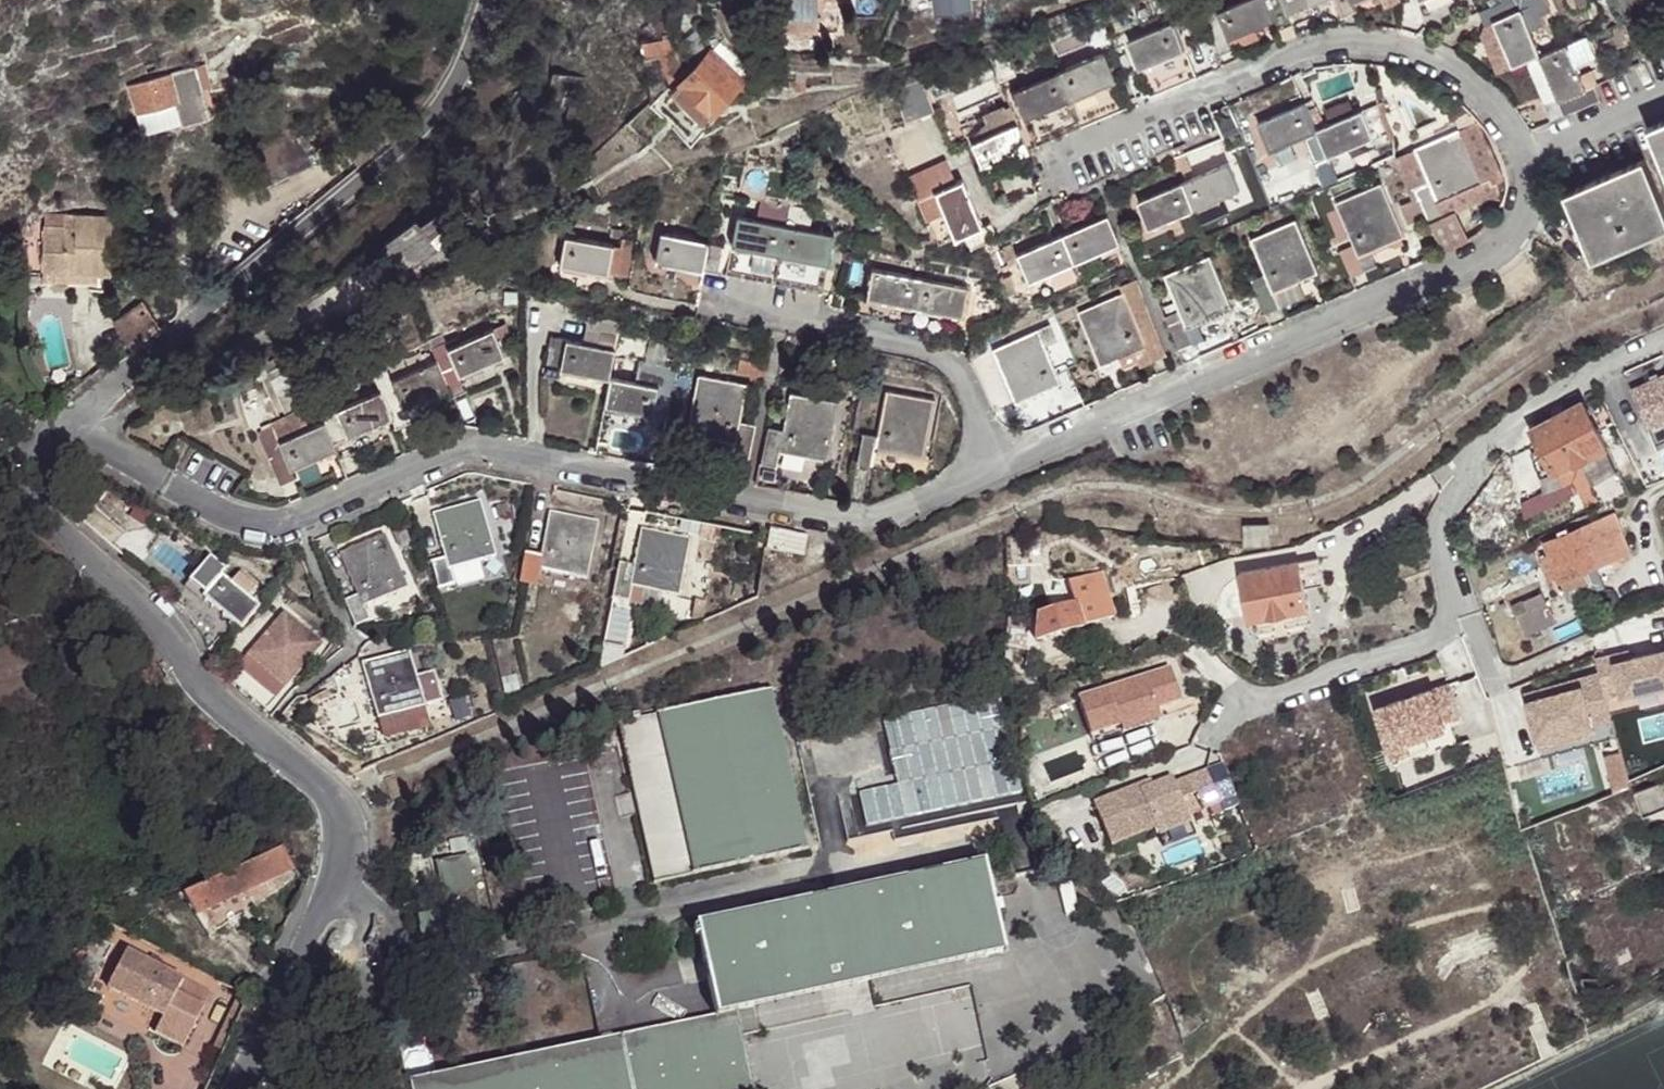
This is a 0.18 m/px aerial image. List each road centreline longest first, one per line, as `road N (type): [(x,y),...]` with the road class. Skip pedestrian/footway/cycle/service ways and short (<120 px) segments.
road 1 (residential): [(997,464),(924,509),(863,525),(498,451),(439,457),(271,534),(227,533),(71,430)]
road 2 (residential): [(239,1088),(345,877),(343,802),(194,680),(170,639),(54,533),(31,495),(37,467),(71,430)]
road 3 (residential): [(1528,162),(1527,207),(1507,247),(1468,274),(997,464)]
road 4 (residential): [(71,430),(434,123),(468,73),(495,0)]
road 5 (residential): [(1051,158),(1317,48),(1365,39),(1413,48),(1475,86),(1528,162)]
road 6 (residential): [(997,464),(961,365),(929,346),(714,300)]
road 7 (residential): [(1528,162),(1663,100)]

